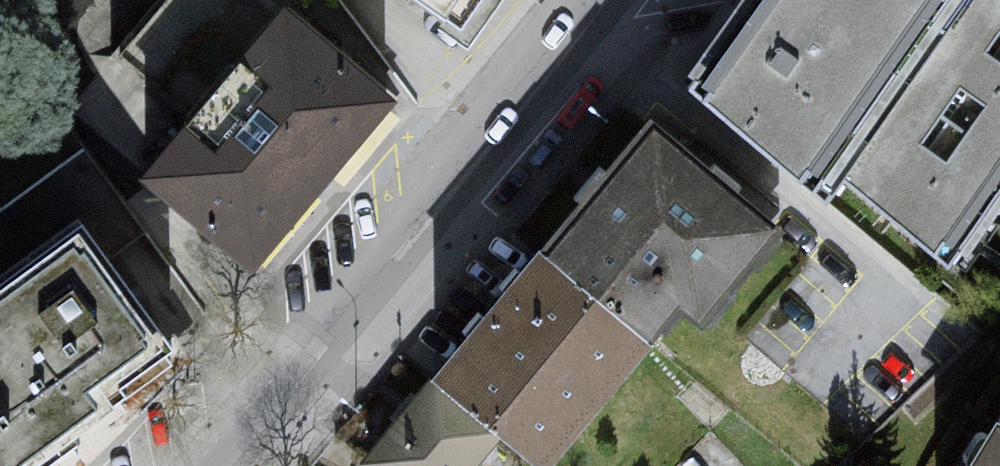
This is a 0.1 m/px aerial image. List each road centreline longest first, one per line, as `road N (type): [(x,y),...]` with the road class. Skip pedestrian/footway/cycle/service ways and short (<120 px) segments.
road 1 (secondary): [(220,465),(442,202),(590,0)]

